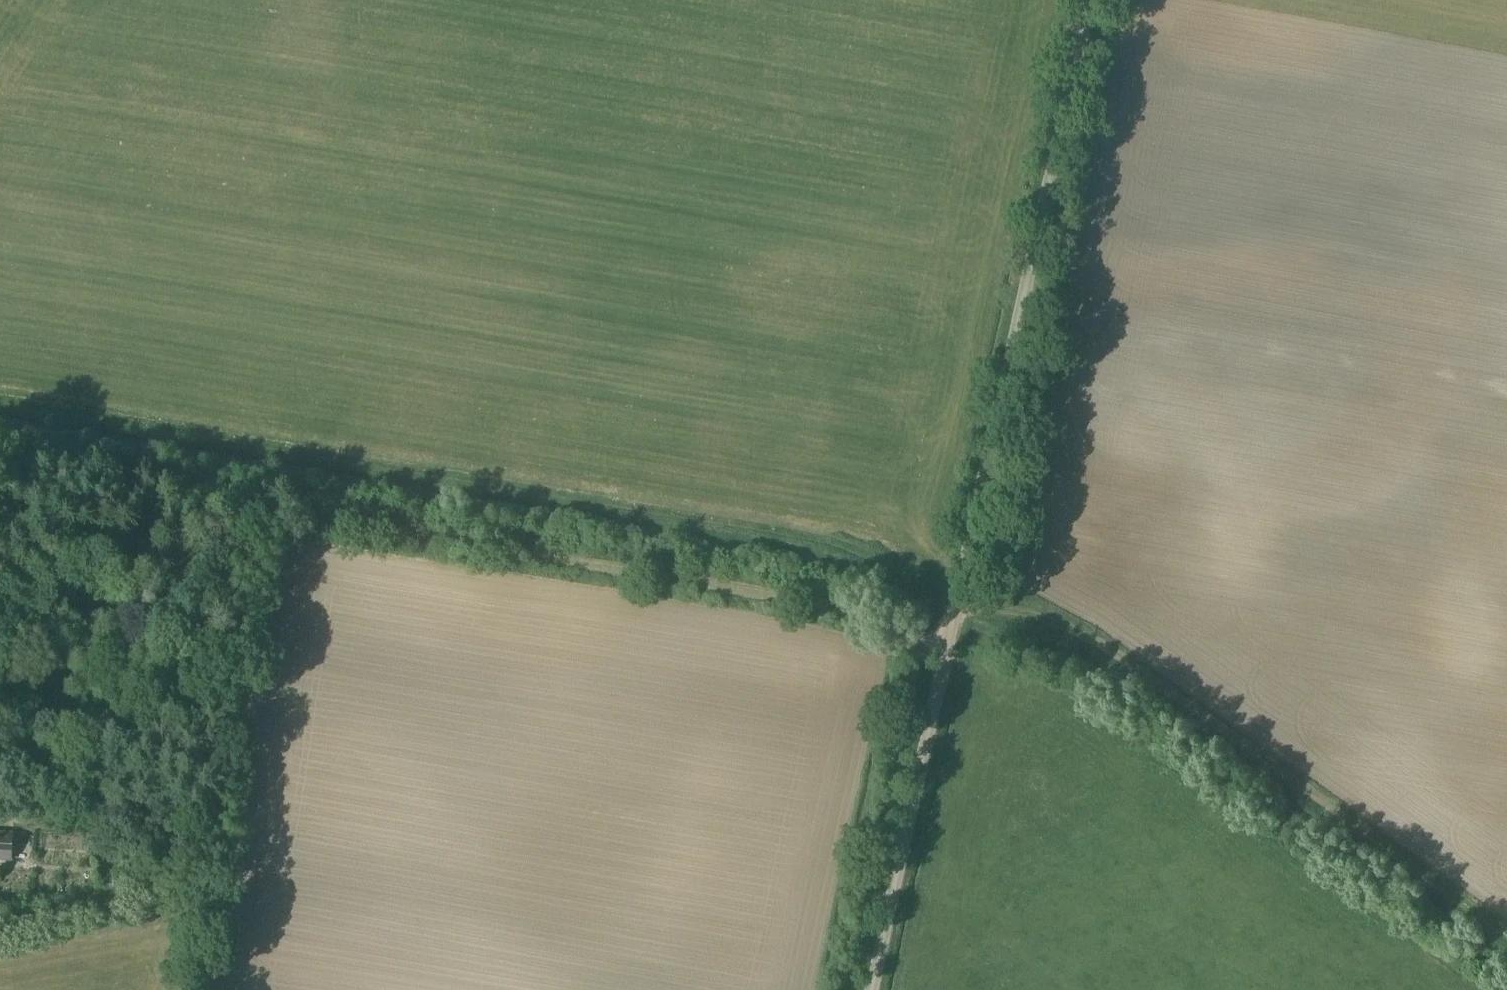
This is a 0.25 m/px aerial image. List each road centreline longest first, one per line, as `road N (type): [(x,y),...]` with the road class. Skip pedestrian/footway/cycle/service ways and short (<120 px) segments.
road 1 (unclassified): [(872,989),(1089,0)]

